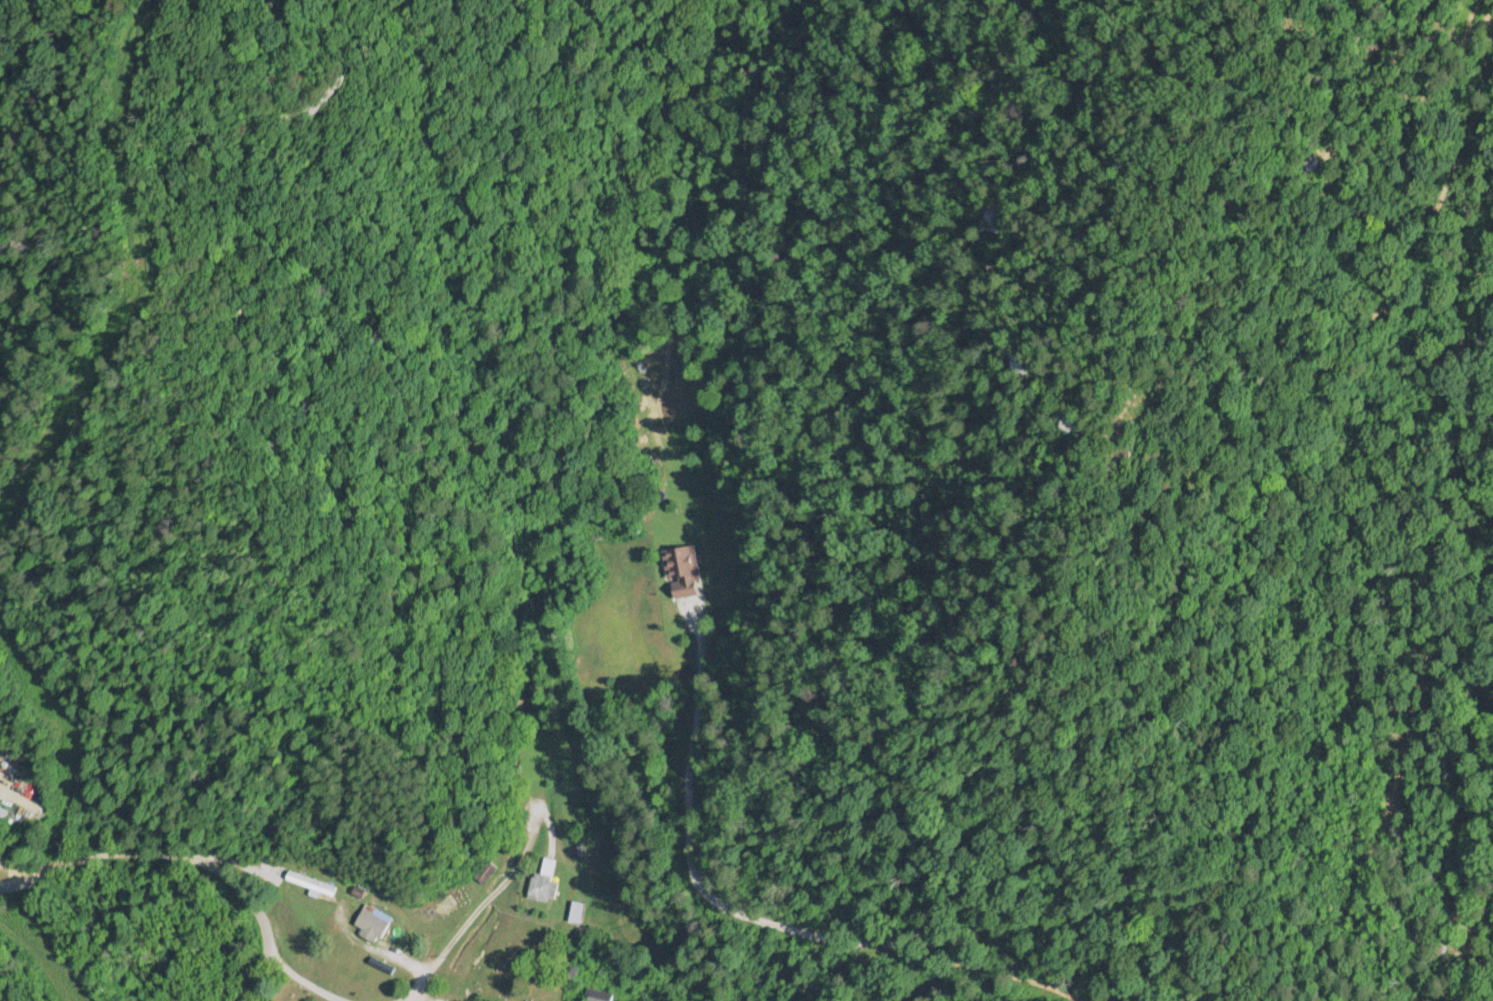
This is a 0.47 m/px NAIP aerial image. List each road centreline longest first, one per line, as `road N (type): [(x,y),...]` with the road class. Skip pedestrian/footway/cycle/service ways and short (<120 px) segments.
road 1 (residential): [(231,936),(276,950),(368,1000),(398,986),(476,902),(523,831)]
road 2 (residential): [(233,1000),(230,909),(198,844),(155,833),(0,867)]

